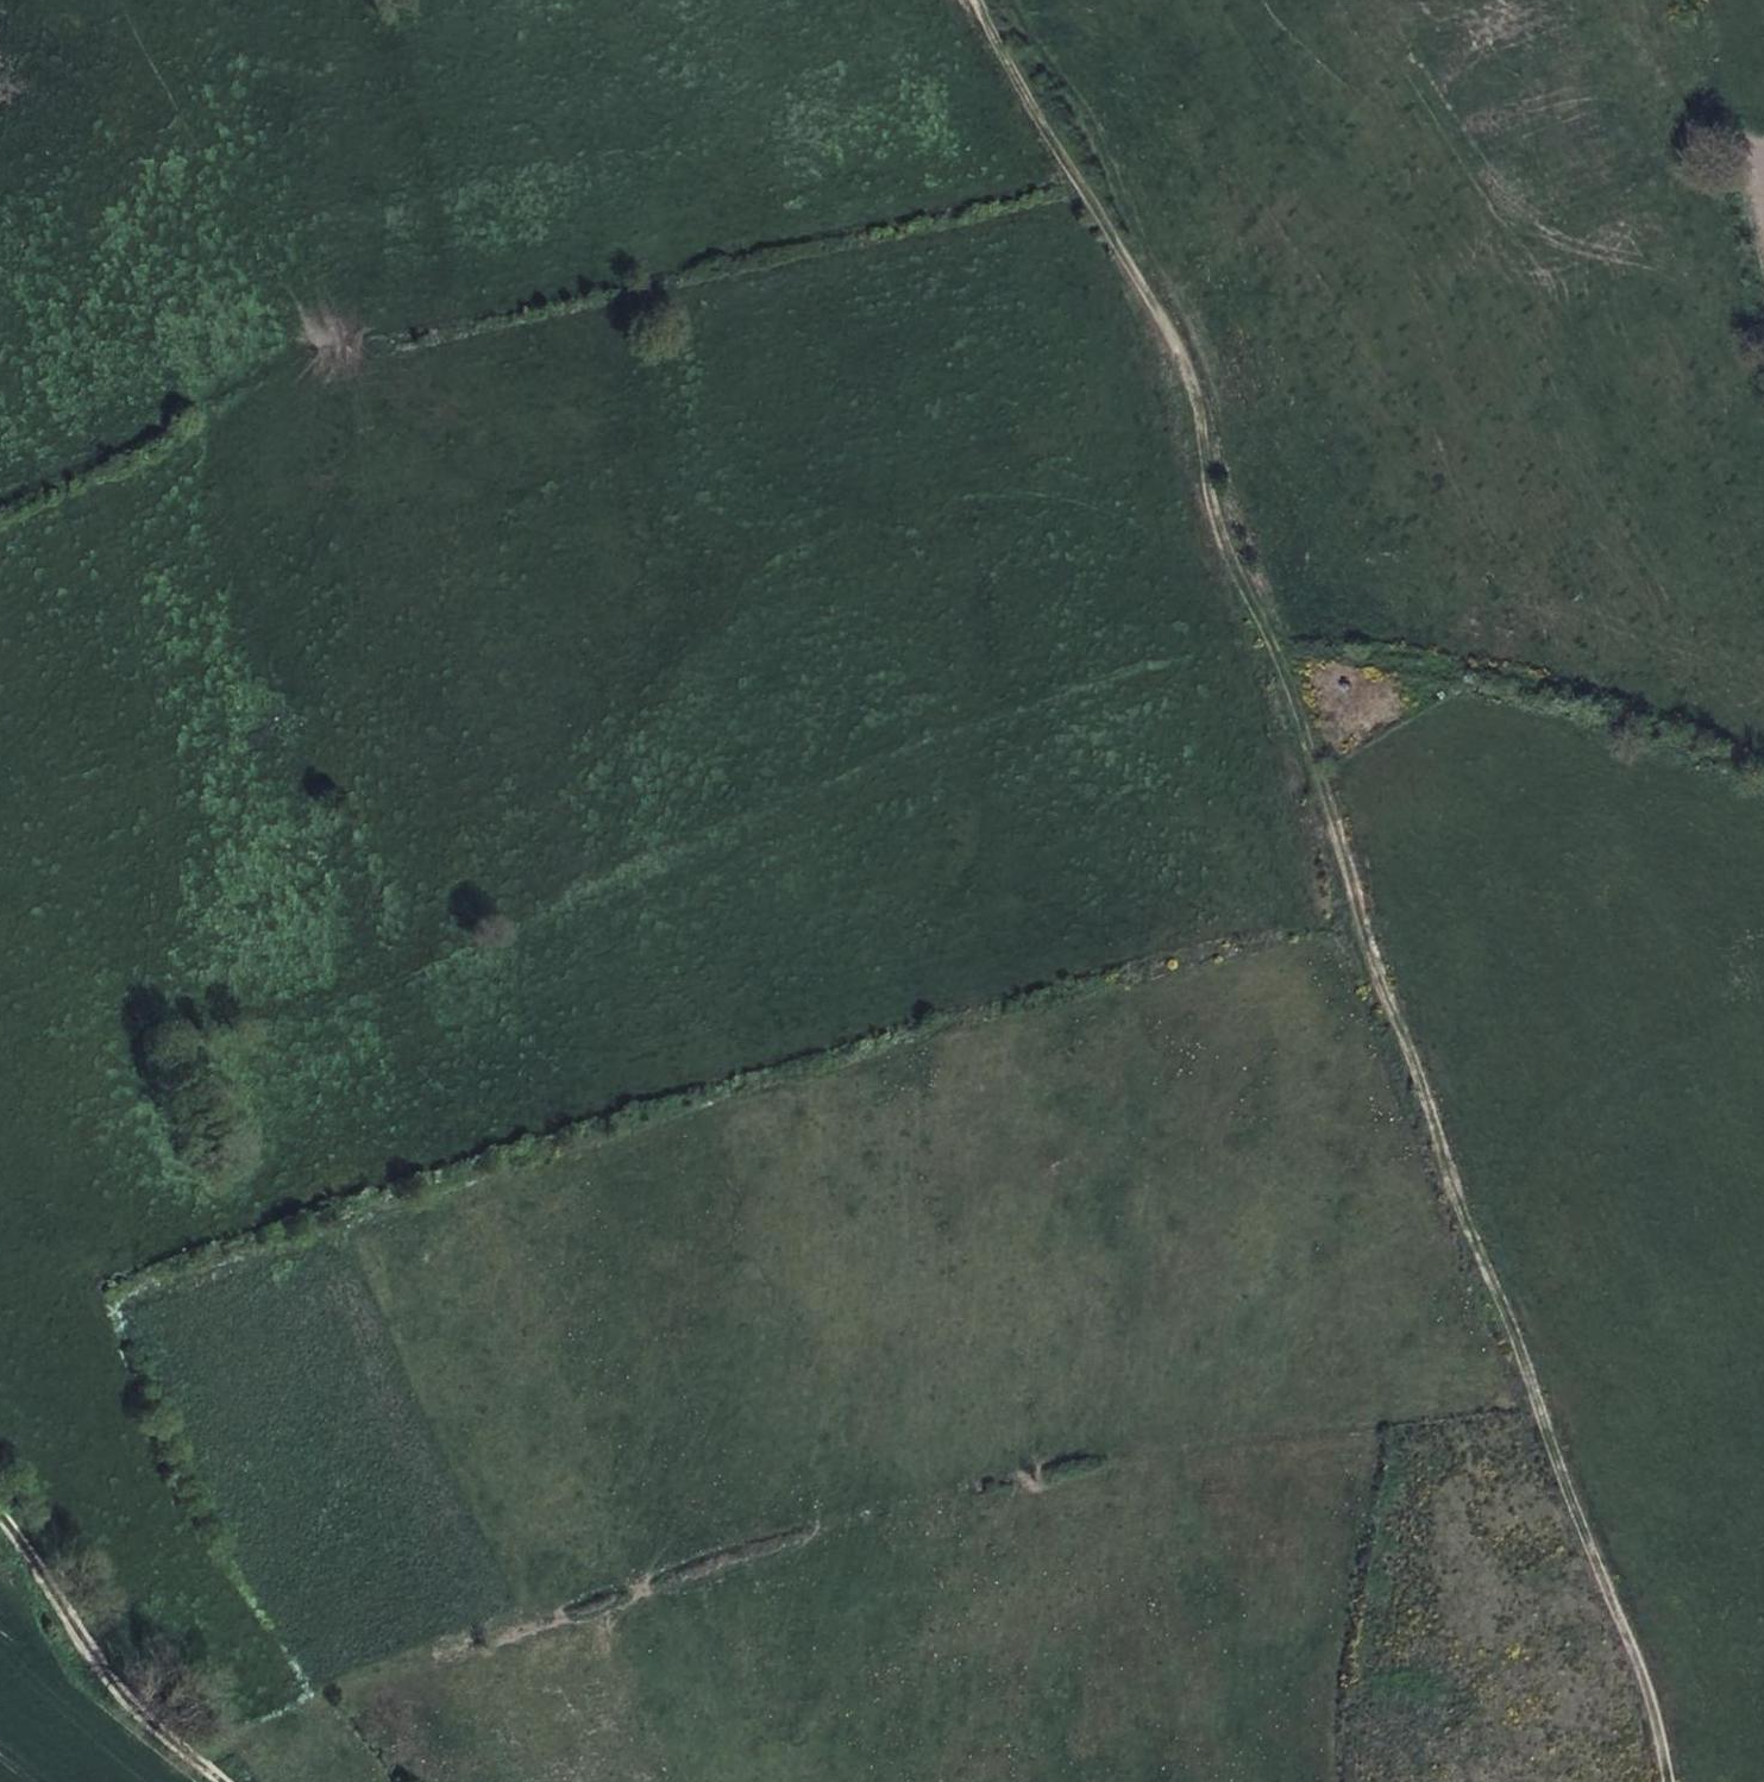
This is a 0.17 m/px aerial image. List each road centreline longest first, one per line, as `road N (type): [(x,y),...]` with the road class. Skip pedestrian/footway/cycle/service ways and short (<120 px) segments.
road 1 (track): [(979,0),(1177,330),(1207,410),(1233,538),(1323,792),(1401,1059),(1625,1629),(1663,1781)]
road 2 (track): [(218,1781),(151,1726),(0,1506)]

